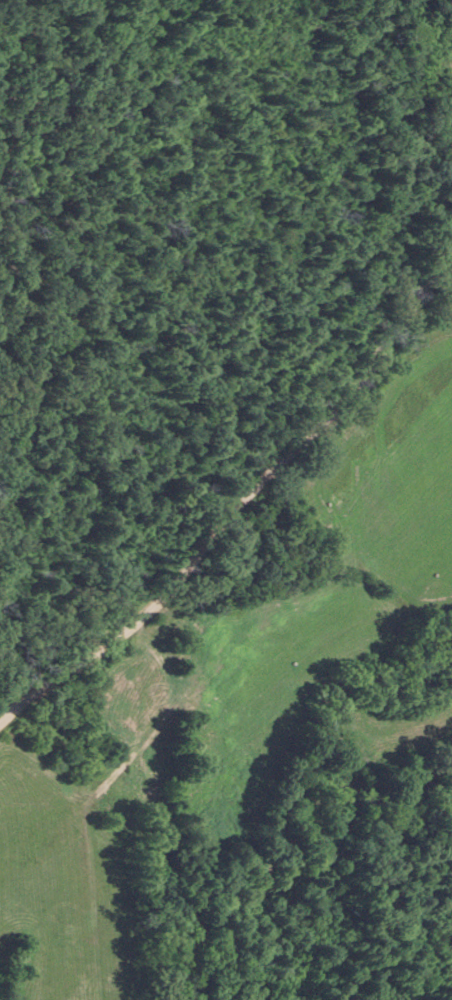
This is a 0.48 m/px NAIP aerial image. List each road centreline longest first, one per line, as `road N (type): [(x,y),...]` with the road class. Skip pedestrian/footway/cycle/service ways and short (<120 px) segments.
road 1 (residential): [(0,723),(153,605),(369,370),(451,256)]

